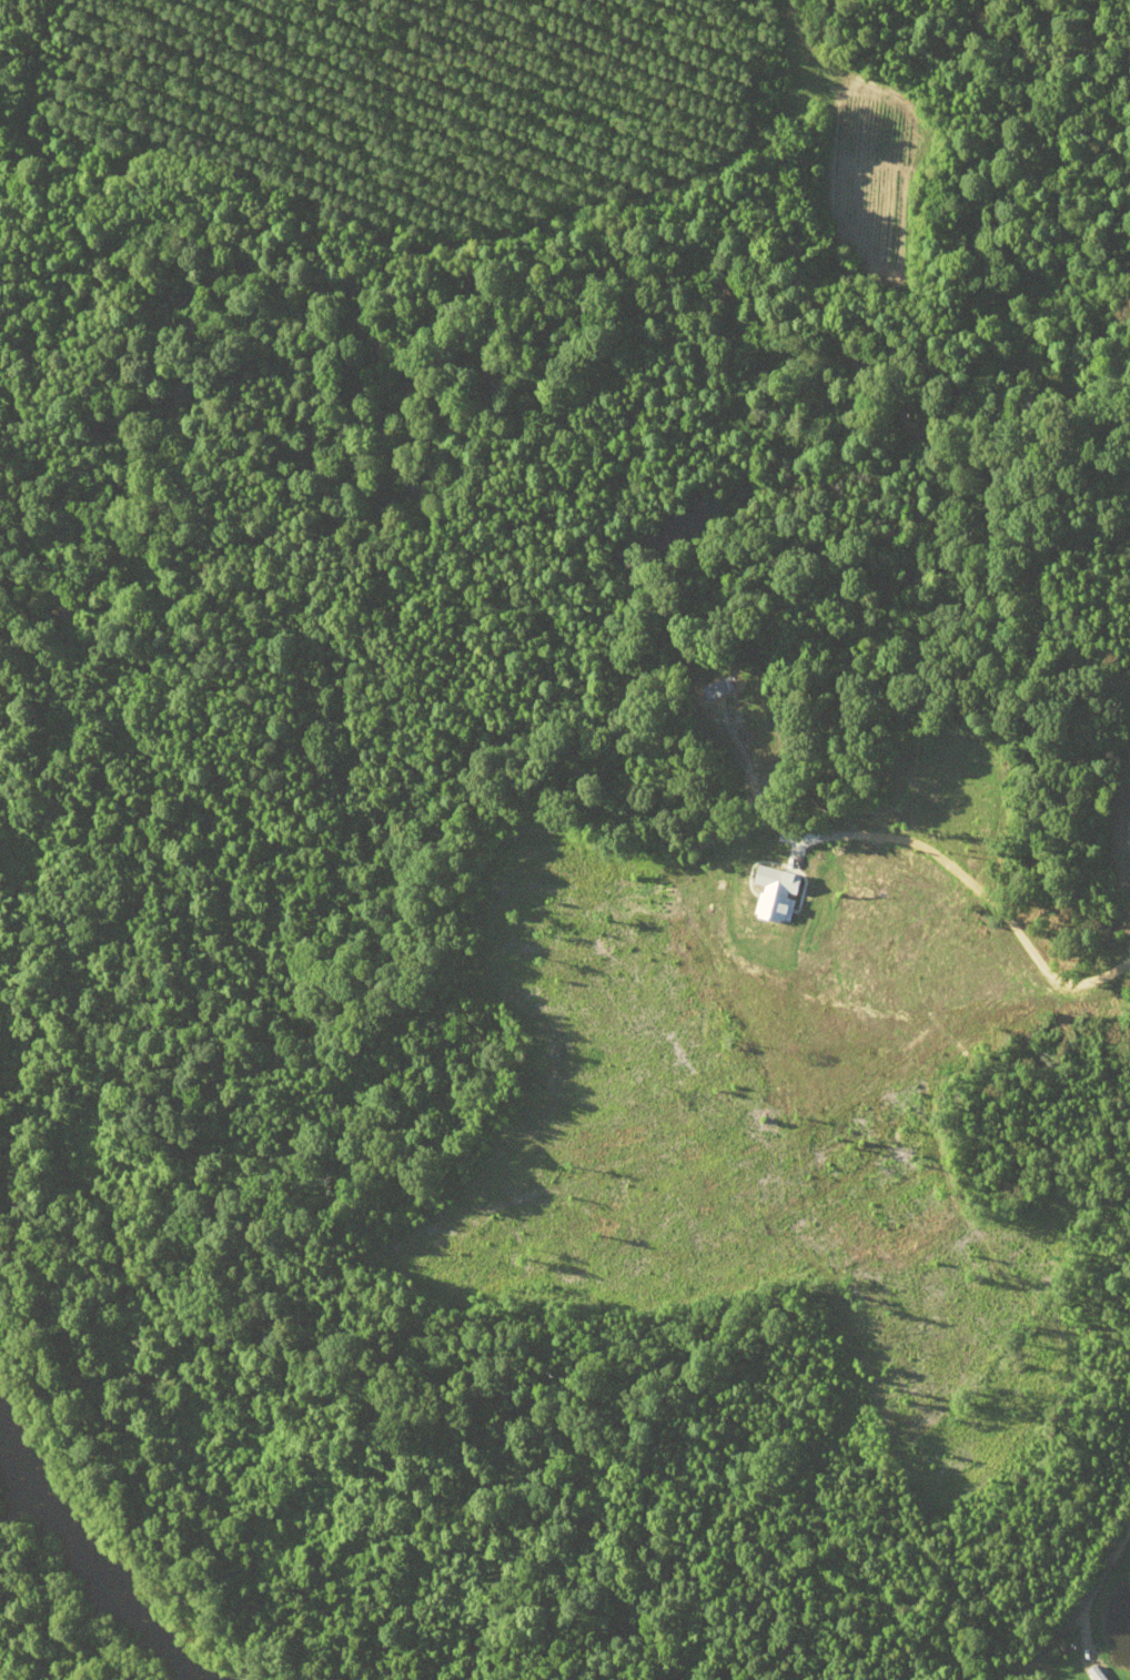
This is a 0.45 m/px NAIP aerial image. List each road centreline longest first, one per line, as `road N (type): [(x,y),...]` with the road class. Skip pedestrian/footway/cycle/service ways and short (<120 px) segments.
road 1 (residential): [(1129,958),(1103,874),(1103,727),(1129,610)]
road 2 (residential): [(1129,1517),(1037,1679)]

